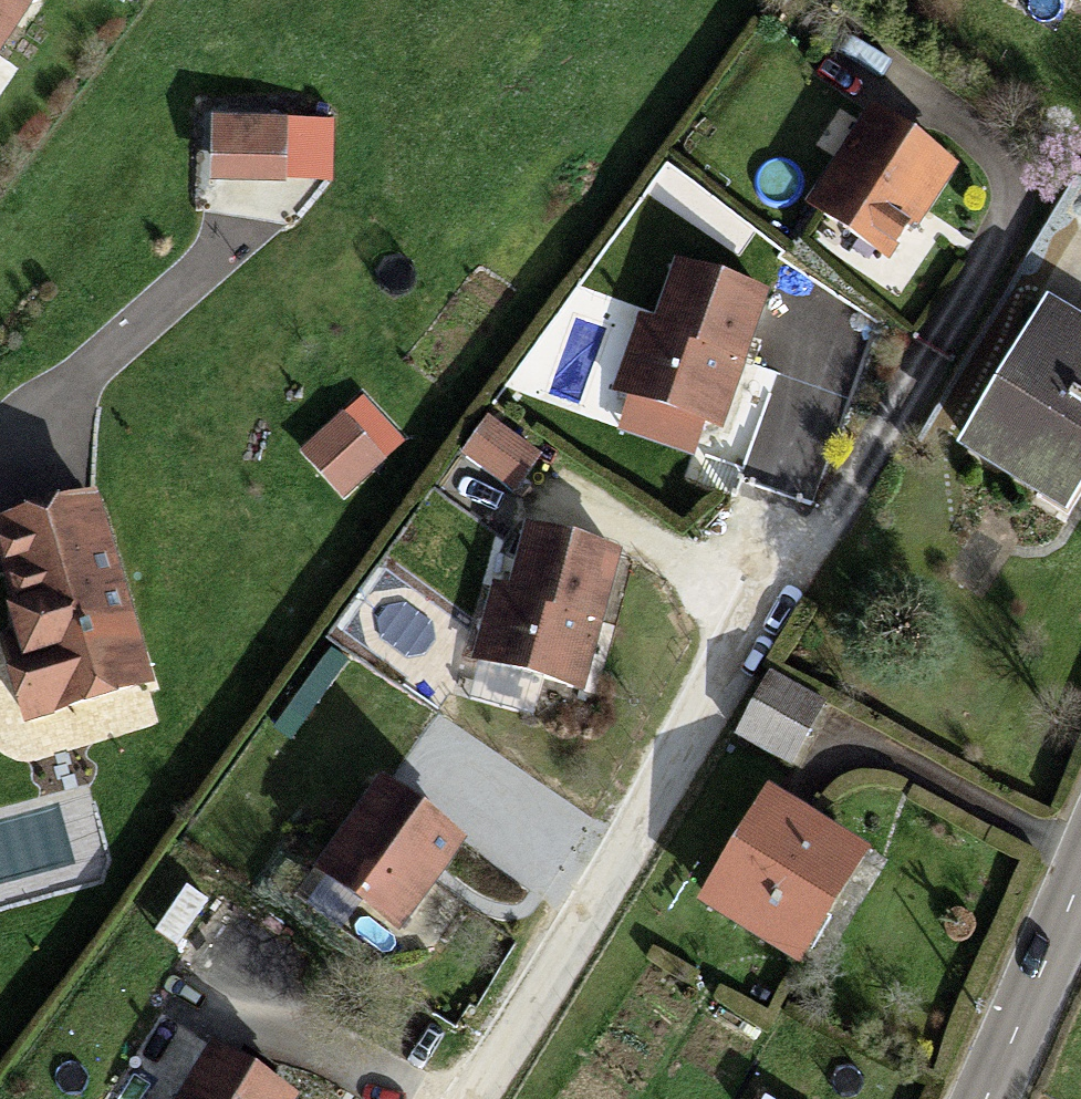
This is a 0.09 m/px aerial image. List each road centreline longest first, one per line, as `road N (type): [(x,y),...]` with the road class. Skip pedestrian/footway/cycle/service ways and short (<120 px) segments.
road 1 (residential): [(778,568),(552,970),(464,1098)]
road 2 (tertiary): [(987,1098),(1080,890)]

